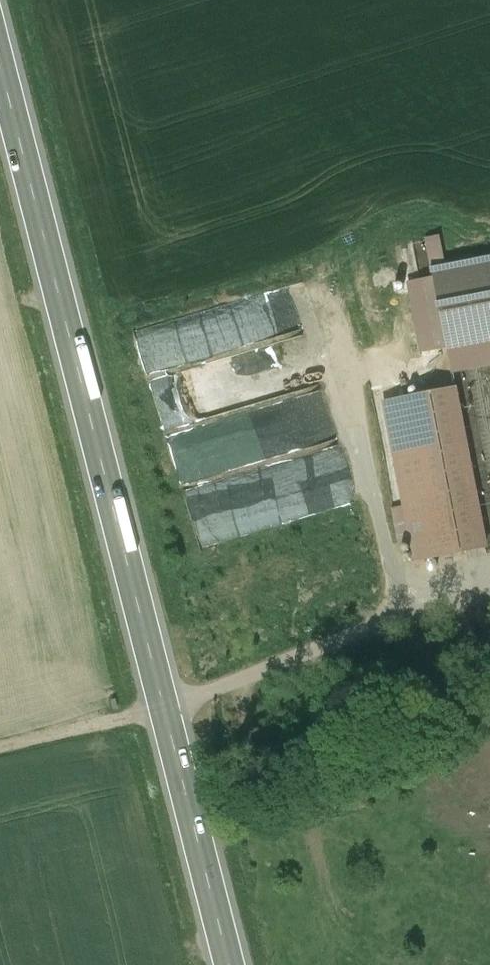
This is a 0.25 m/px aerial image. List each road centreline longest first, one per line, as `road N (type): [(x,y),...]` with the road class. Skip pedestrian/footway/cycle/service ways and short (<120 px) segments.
road 1 (primary): [(227,964),(0,69)]
road 2 (track): [(0,749),(162,707)]

